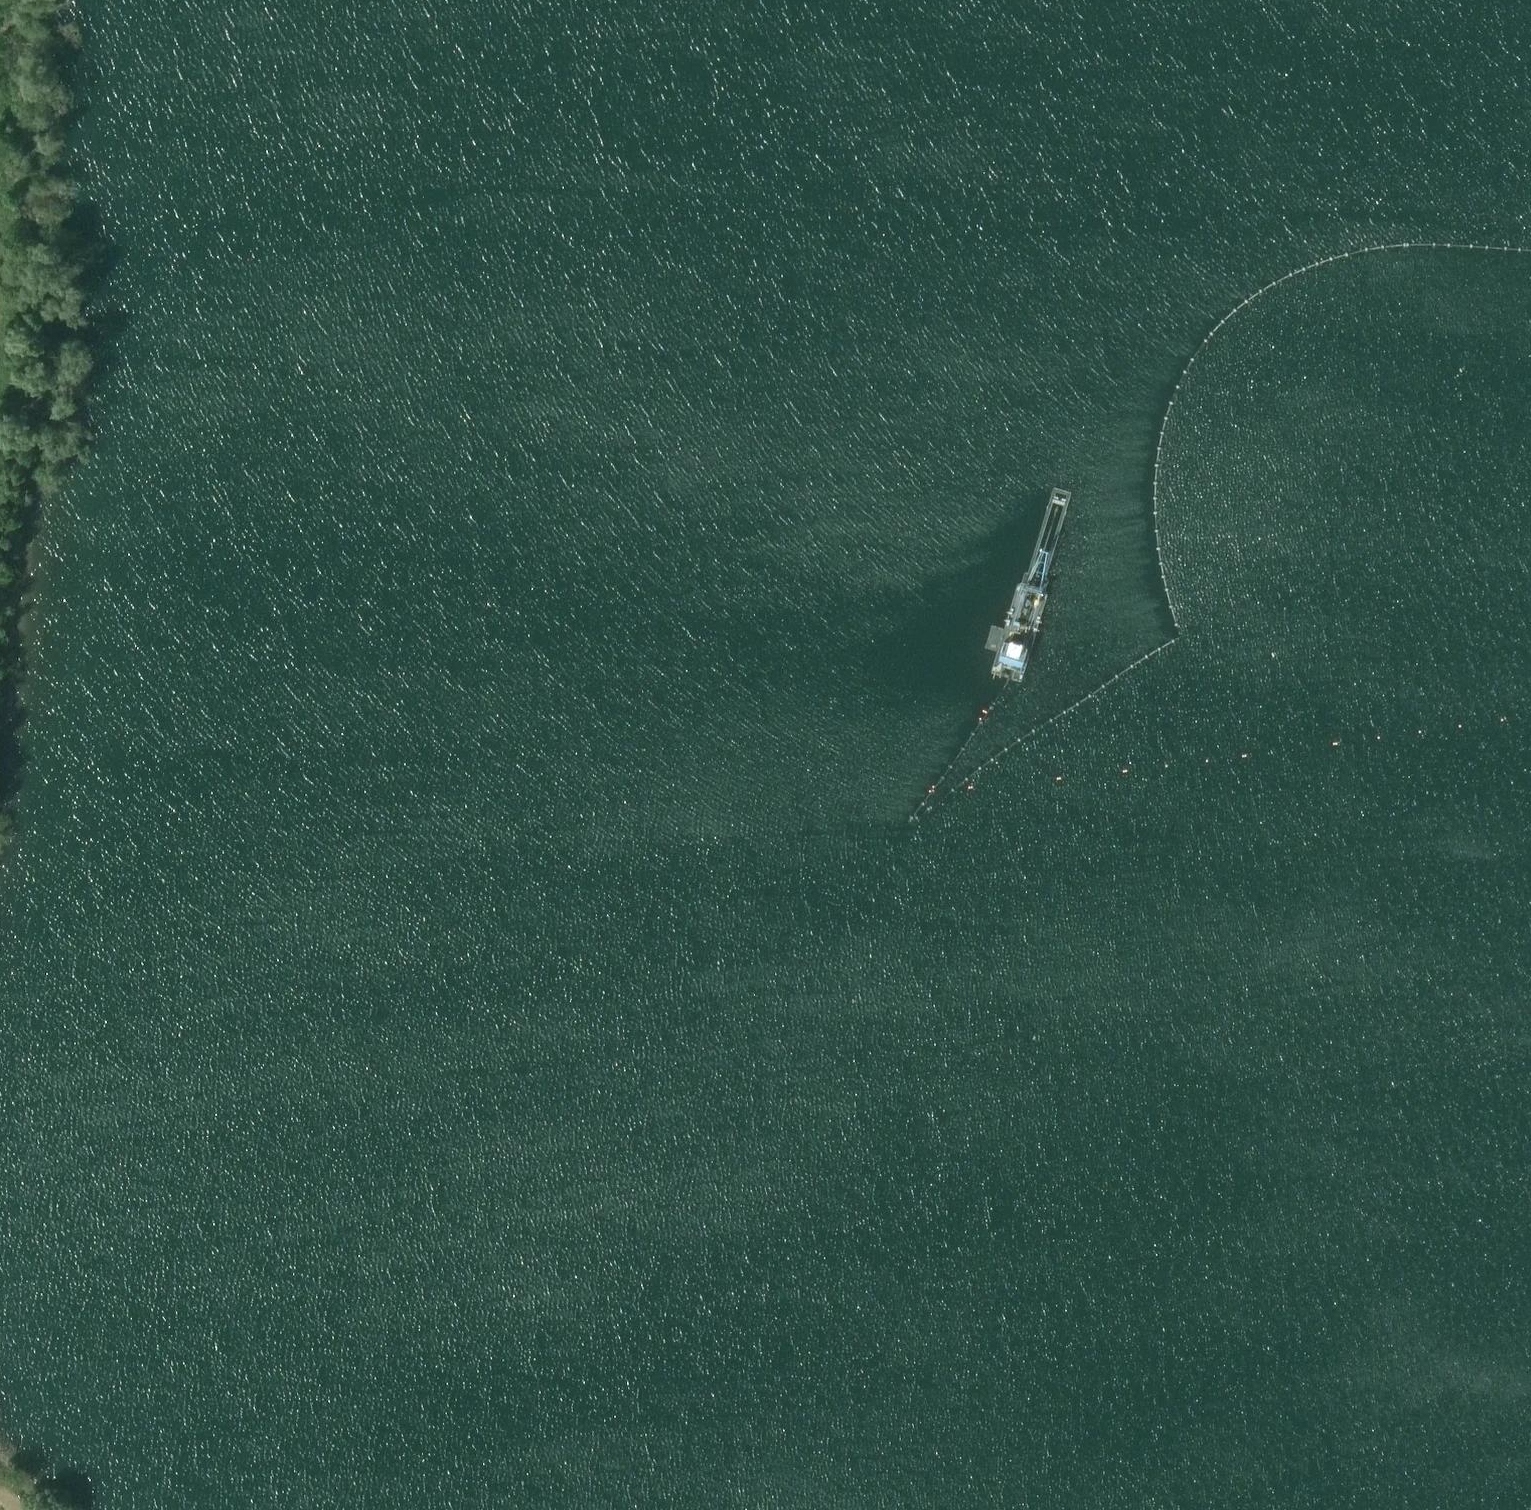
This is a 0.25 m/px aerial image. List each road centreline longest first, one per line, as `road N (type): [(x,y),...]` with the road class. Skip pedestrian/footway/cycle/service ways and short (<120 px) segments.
road 1 (track): [(0,420),(10,352),(0,251)]

